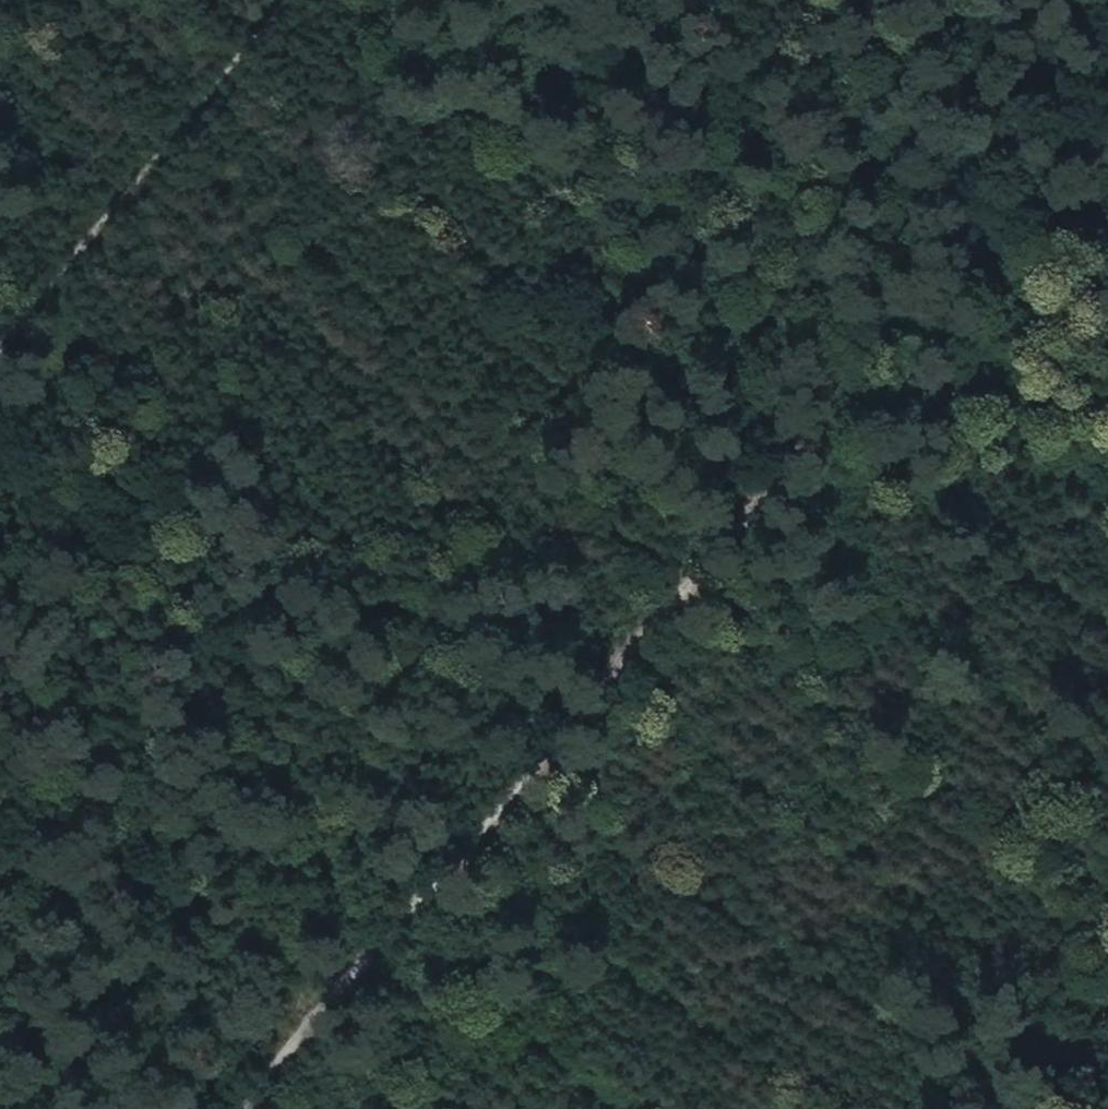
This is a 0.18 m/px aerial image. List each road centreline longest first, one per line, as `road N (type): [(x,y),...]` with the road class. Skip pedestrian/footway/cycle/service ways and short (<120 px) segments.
road 1 (track): [(287,0),(0,351)]

